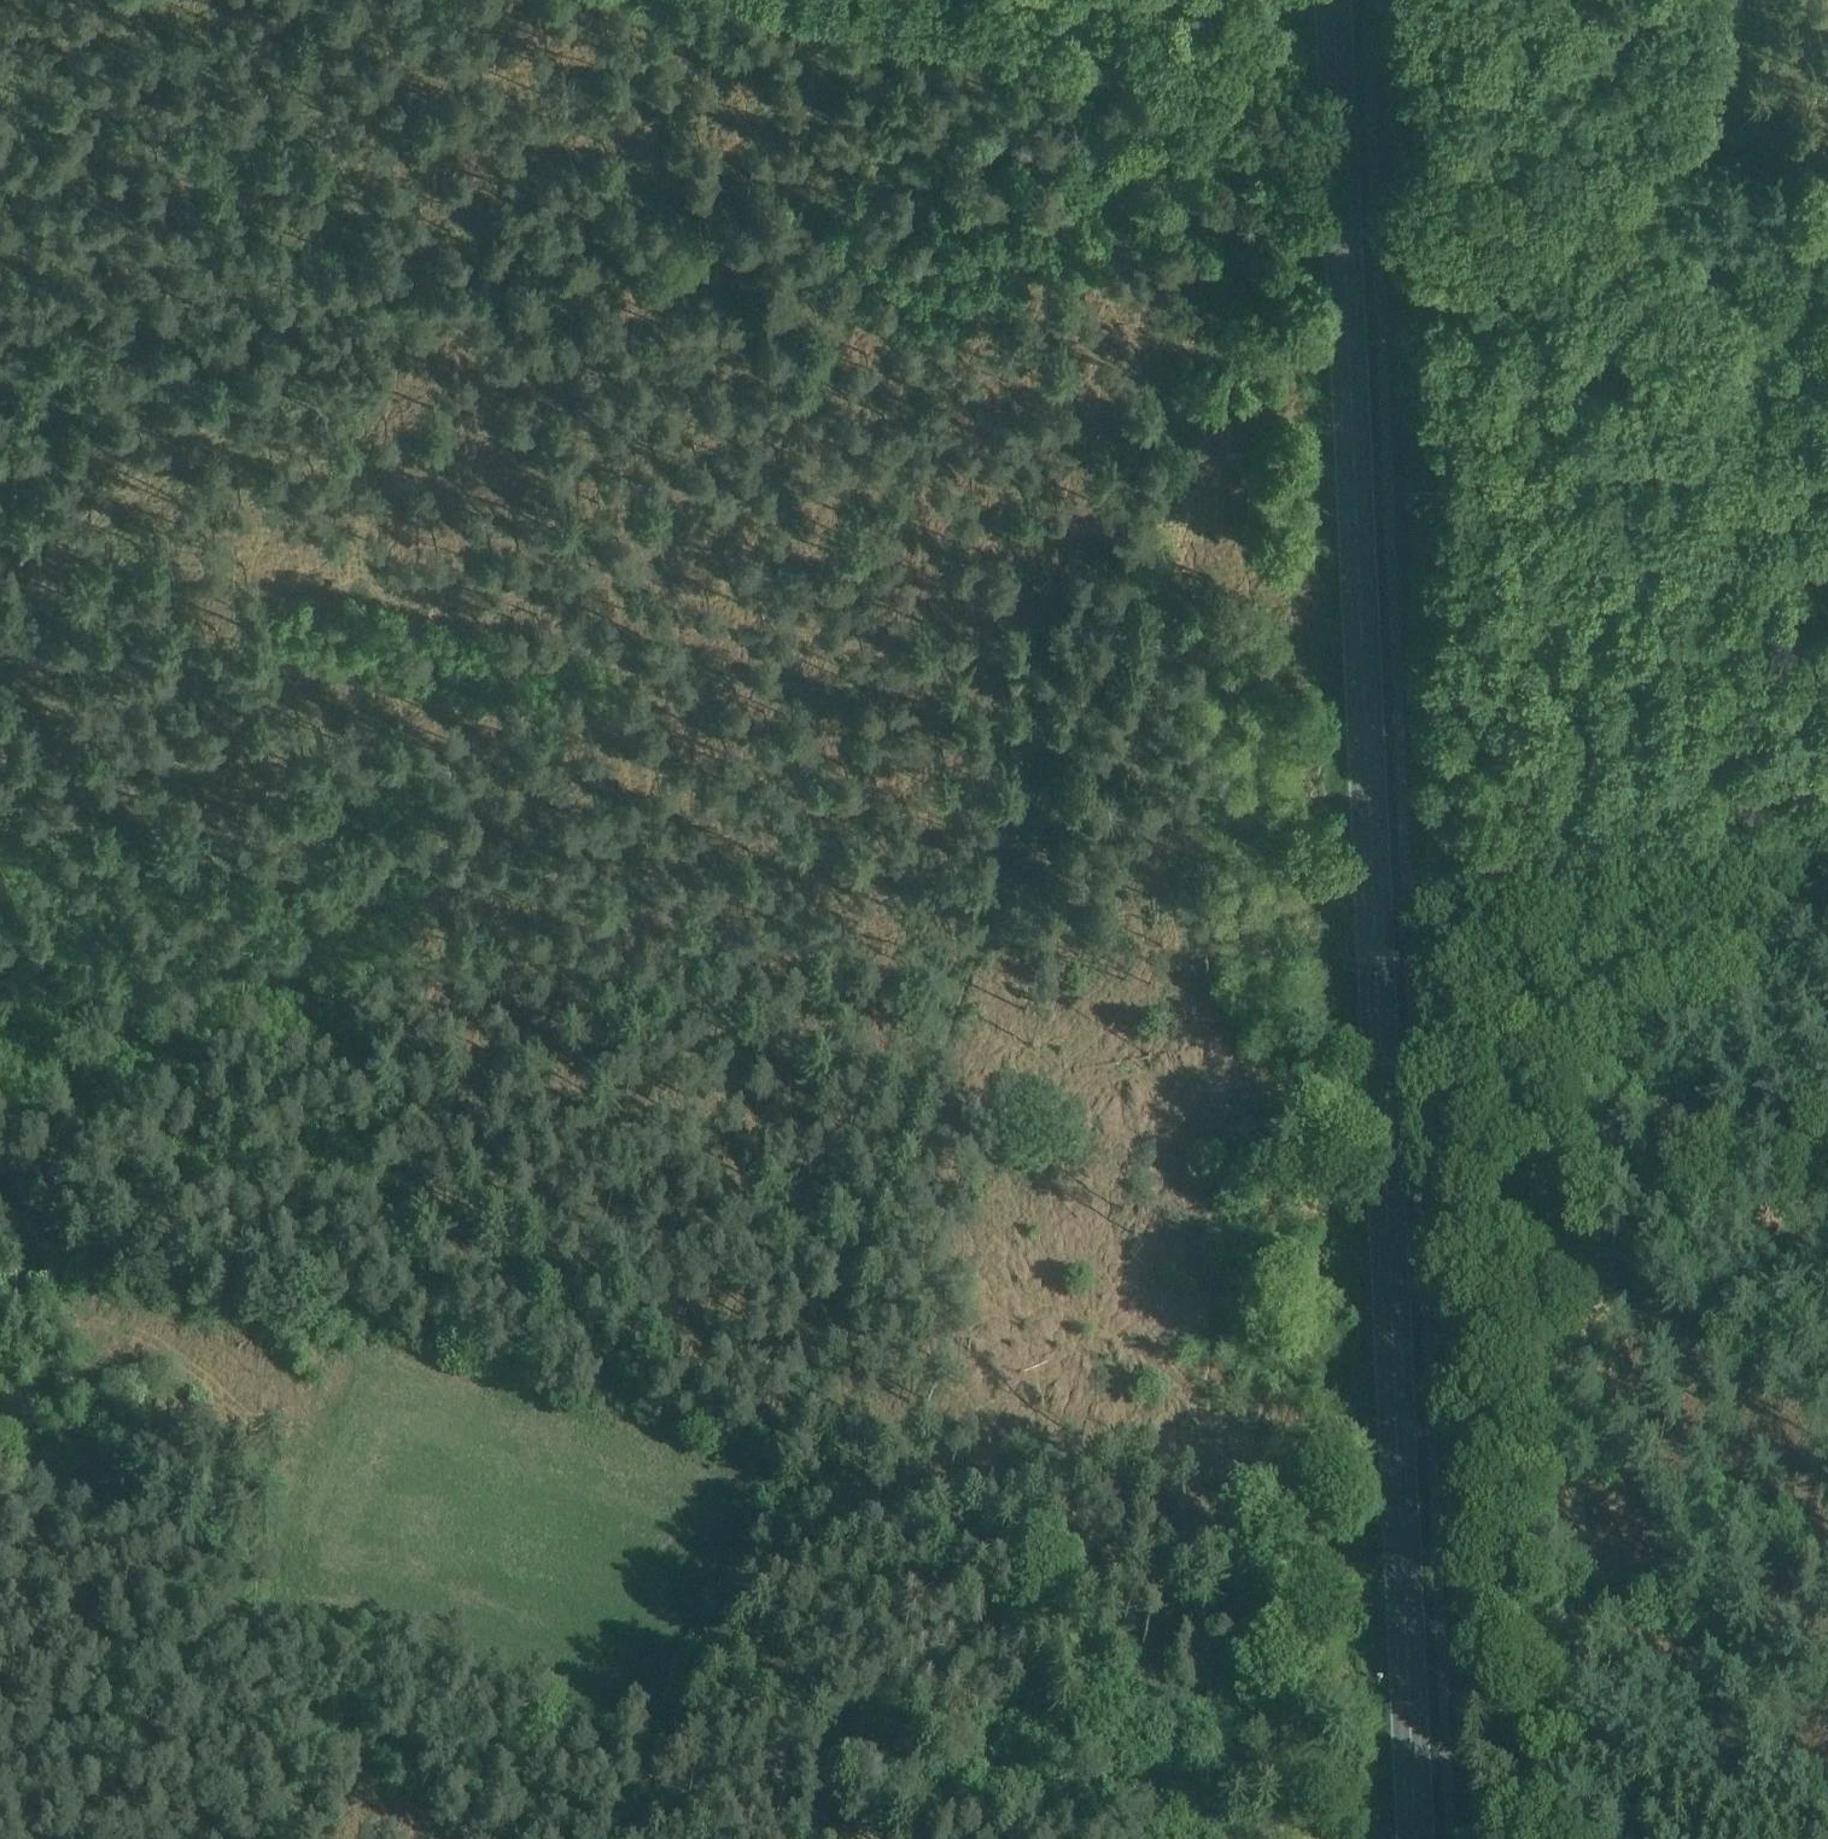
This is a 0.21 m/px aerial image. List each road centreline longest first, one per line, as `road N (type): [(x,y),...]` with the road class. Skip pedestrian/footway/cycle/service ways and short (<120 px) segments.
road 1 (primary): [(1416,1838),(1335,0)]
road 2 (track): [(615,1838),(712,1591)]

